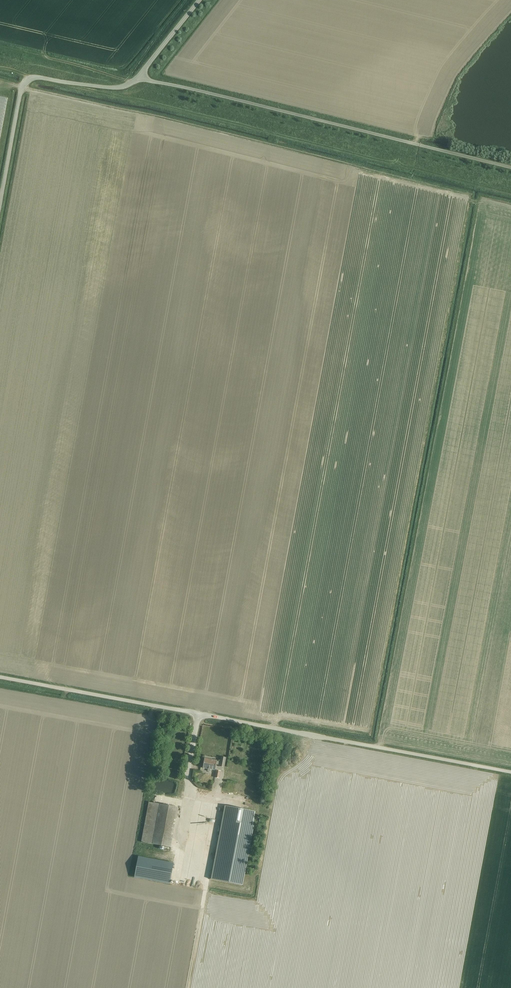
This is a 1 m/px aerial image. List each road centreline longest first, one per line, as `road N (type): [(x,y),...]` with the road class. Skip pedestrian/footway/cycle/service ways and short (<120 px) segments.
road 1 (unclassified): [(510,774),(0,681)]
road 2 (track): [(510,193),(70,83)]
road 3 (unclassified): [(510,168),(141,76)]
road 4 (unclassified): [(0,219),(26,82),(121,88),(141,76)]

